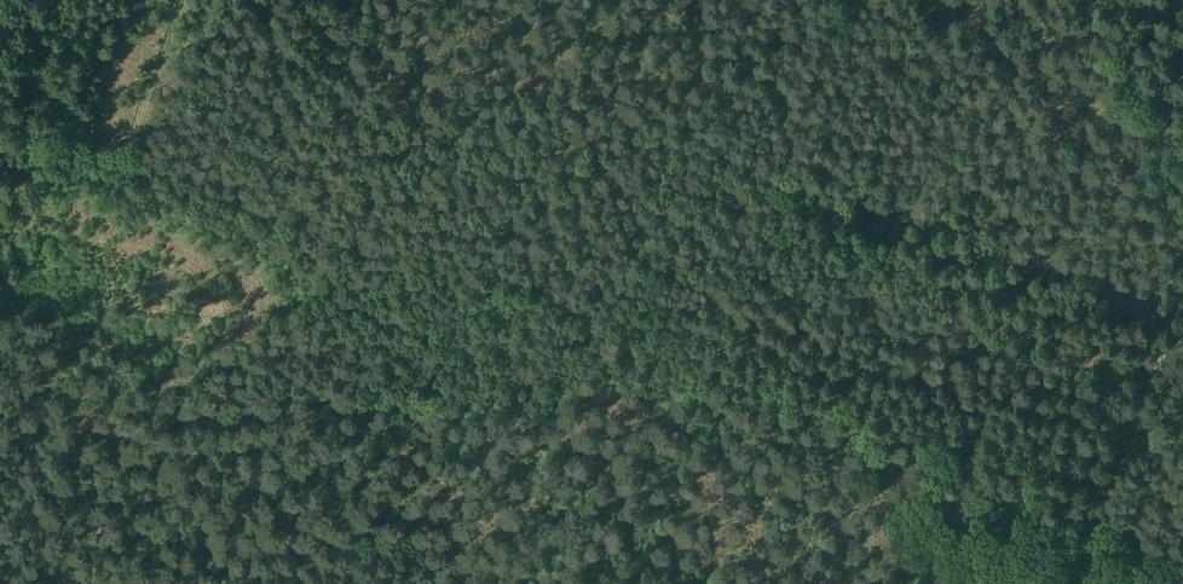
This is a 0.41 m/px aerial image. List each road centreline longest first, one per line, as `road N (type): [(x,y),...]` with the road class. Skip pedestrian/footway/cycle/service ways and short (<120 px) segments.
road 1 (track): [(1085,583),(1182,317)]
road 2 (track): [(184,0),(135,137)]

